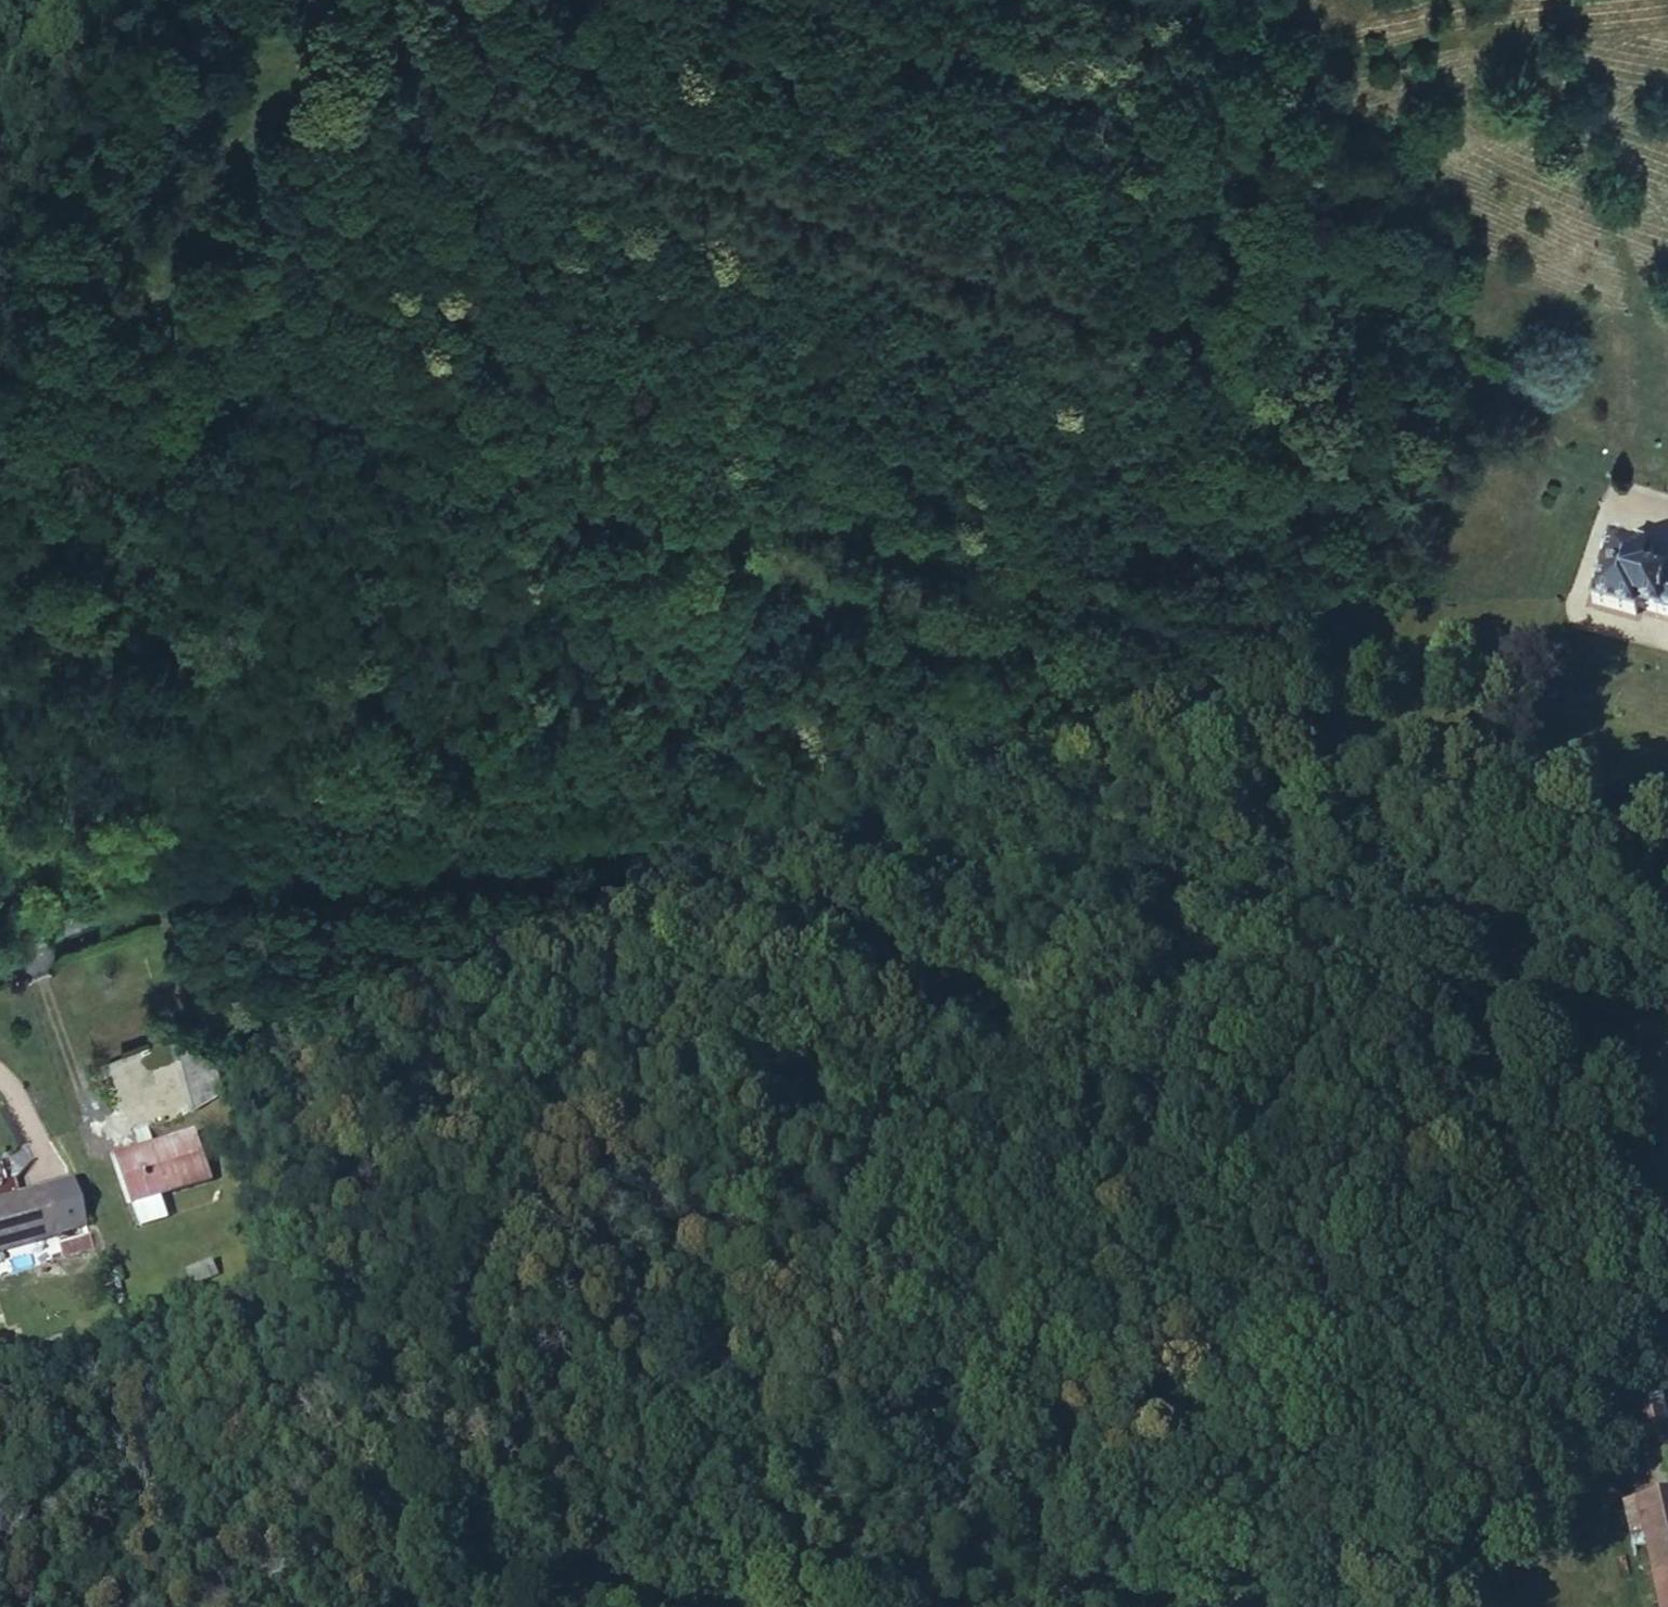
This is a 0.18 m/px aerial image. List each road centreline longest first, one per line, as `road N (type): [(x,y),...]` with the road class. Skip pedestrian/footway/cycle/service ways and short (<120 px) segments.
road 1 (unclassified): [(0,953),(160,890),(744,831),(1667,964)]
road 2 (track): [(971,1606),(1137,1578),(1192,1606)]

